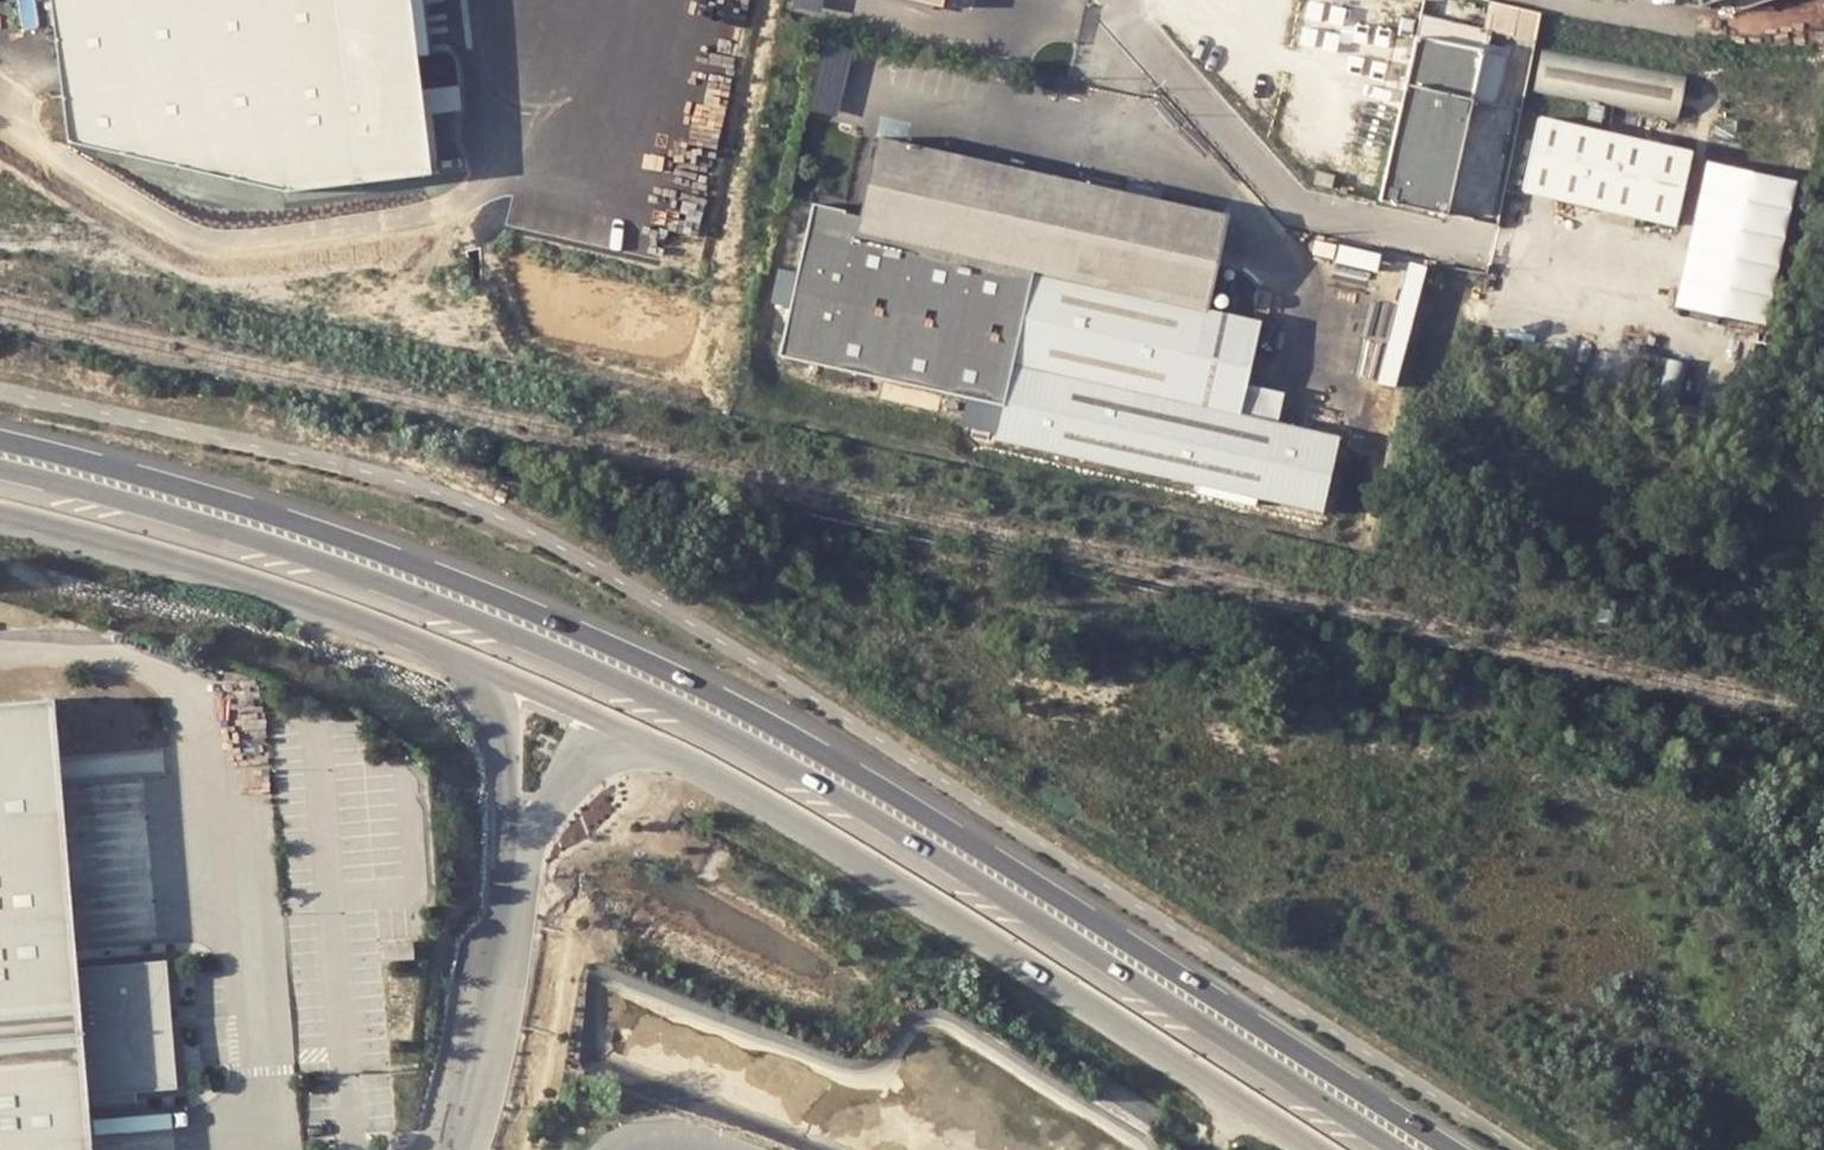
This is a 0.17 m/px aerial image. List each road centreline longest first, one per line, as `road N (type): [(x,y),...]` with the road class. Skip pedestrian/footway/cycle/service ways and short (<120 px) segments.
road 1 (secondary): [(1443,1149),(809,745),(461,595),(0,455)]
road 2 (unclassified): [(651,745),(763,802),(1314,1149)]
road 3 (unclassified): [(0,515),(140,552),(462,659)]
road 4 (unclassified): [(1140,0),(1135,25),(1301,211),(1492,247)]
road 5 (unclassified): [(515,879),(496,1024),(462,1149)]
road 6 (unclassified): [(462,659),(481,681),(502,730),(515,879)]
road 7 (unclassified): [(462,659),(651,745)]
road 8 (unclassified): [(515,879),(548,809),(585,764),(620,745),(651,745)]

